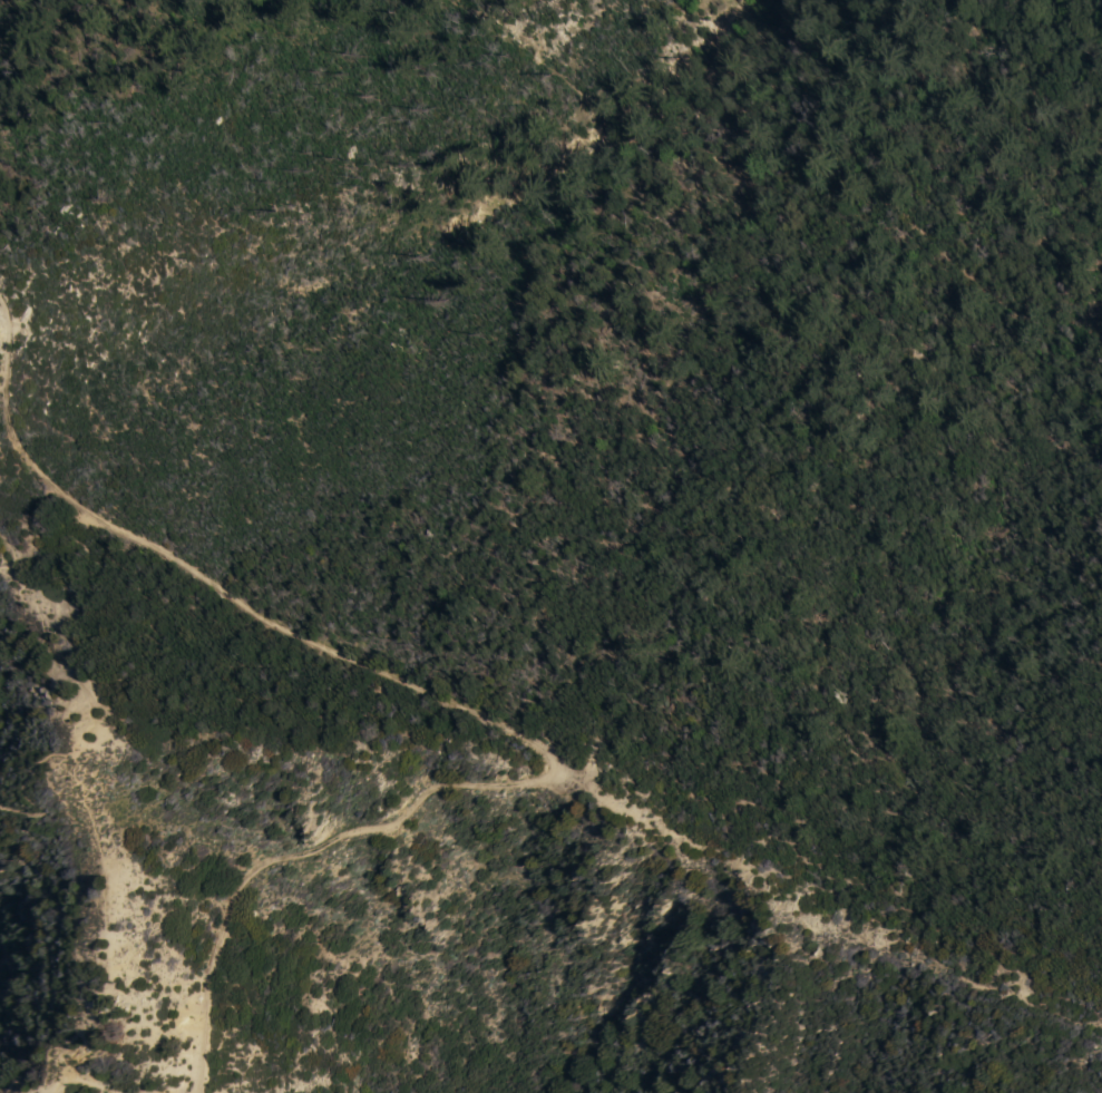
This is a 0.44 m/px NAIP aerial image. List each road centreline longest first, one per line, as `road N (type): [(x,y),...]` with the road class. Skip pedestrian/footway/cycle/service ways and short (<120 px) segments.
road 1 (track): [(0,294),(12,308),(19,411),(64,489),(308,636),(555,752),(566,773),(558,785),(513,799),(441,794),(388,827),(324,842),(254,884),(218,964),(212,1066),(197,1092)]

